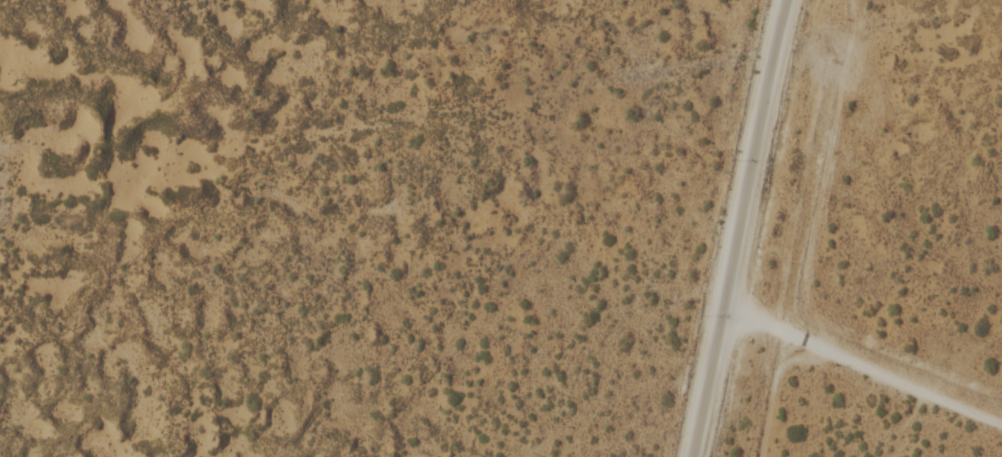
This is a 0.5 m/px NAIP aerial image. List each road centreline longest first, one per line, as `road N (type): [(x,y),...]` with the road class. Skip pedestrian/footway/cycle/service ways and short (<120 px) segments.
road 1 (secondary): [(691,456),(786,0)]
road 2 (residential): [(1001,425),(723,305)]

